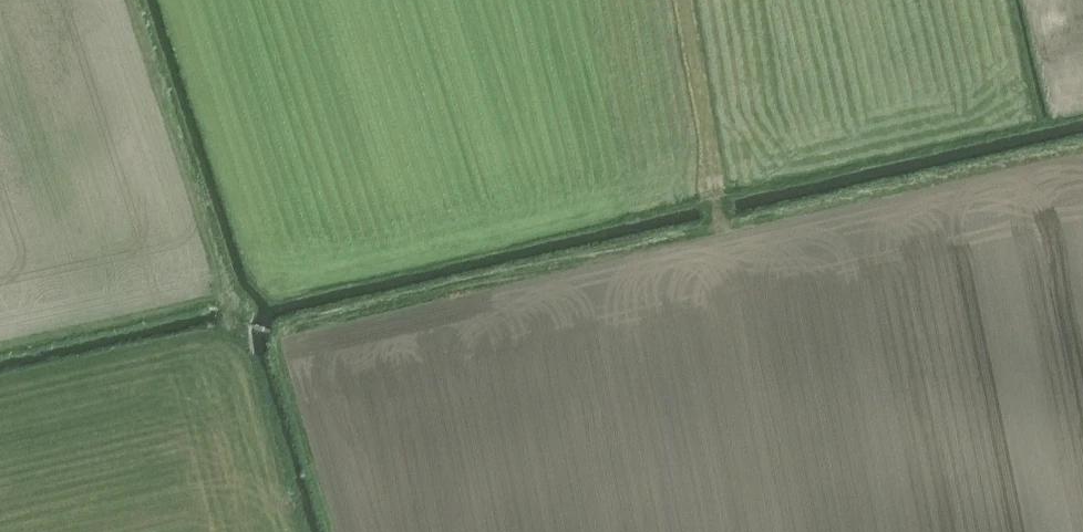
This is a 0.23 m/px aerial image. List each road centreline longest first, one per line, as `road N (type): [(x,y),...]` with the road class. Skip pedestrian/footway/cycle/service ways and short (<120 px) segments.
road 1 (track): [(729,243),(681,0)]

